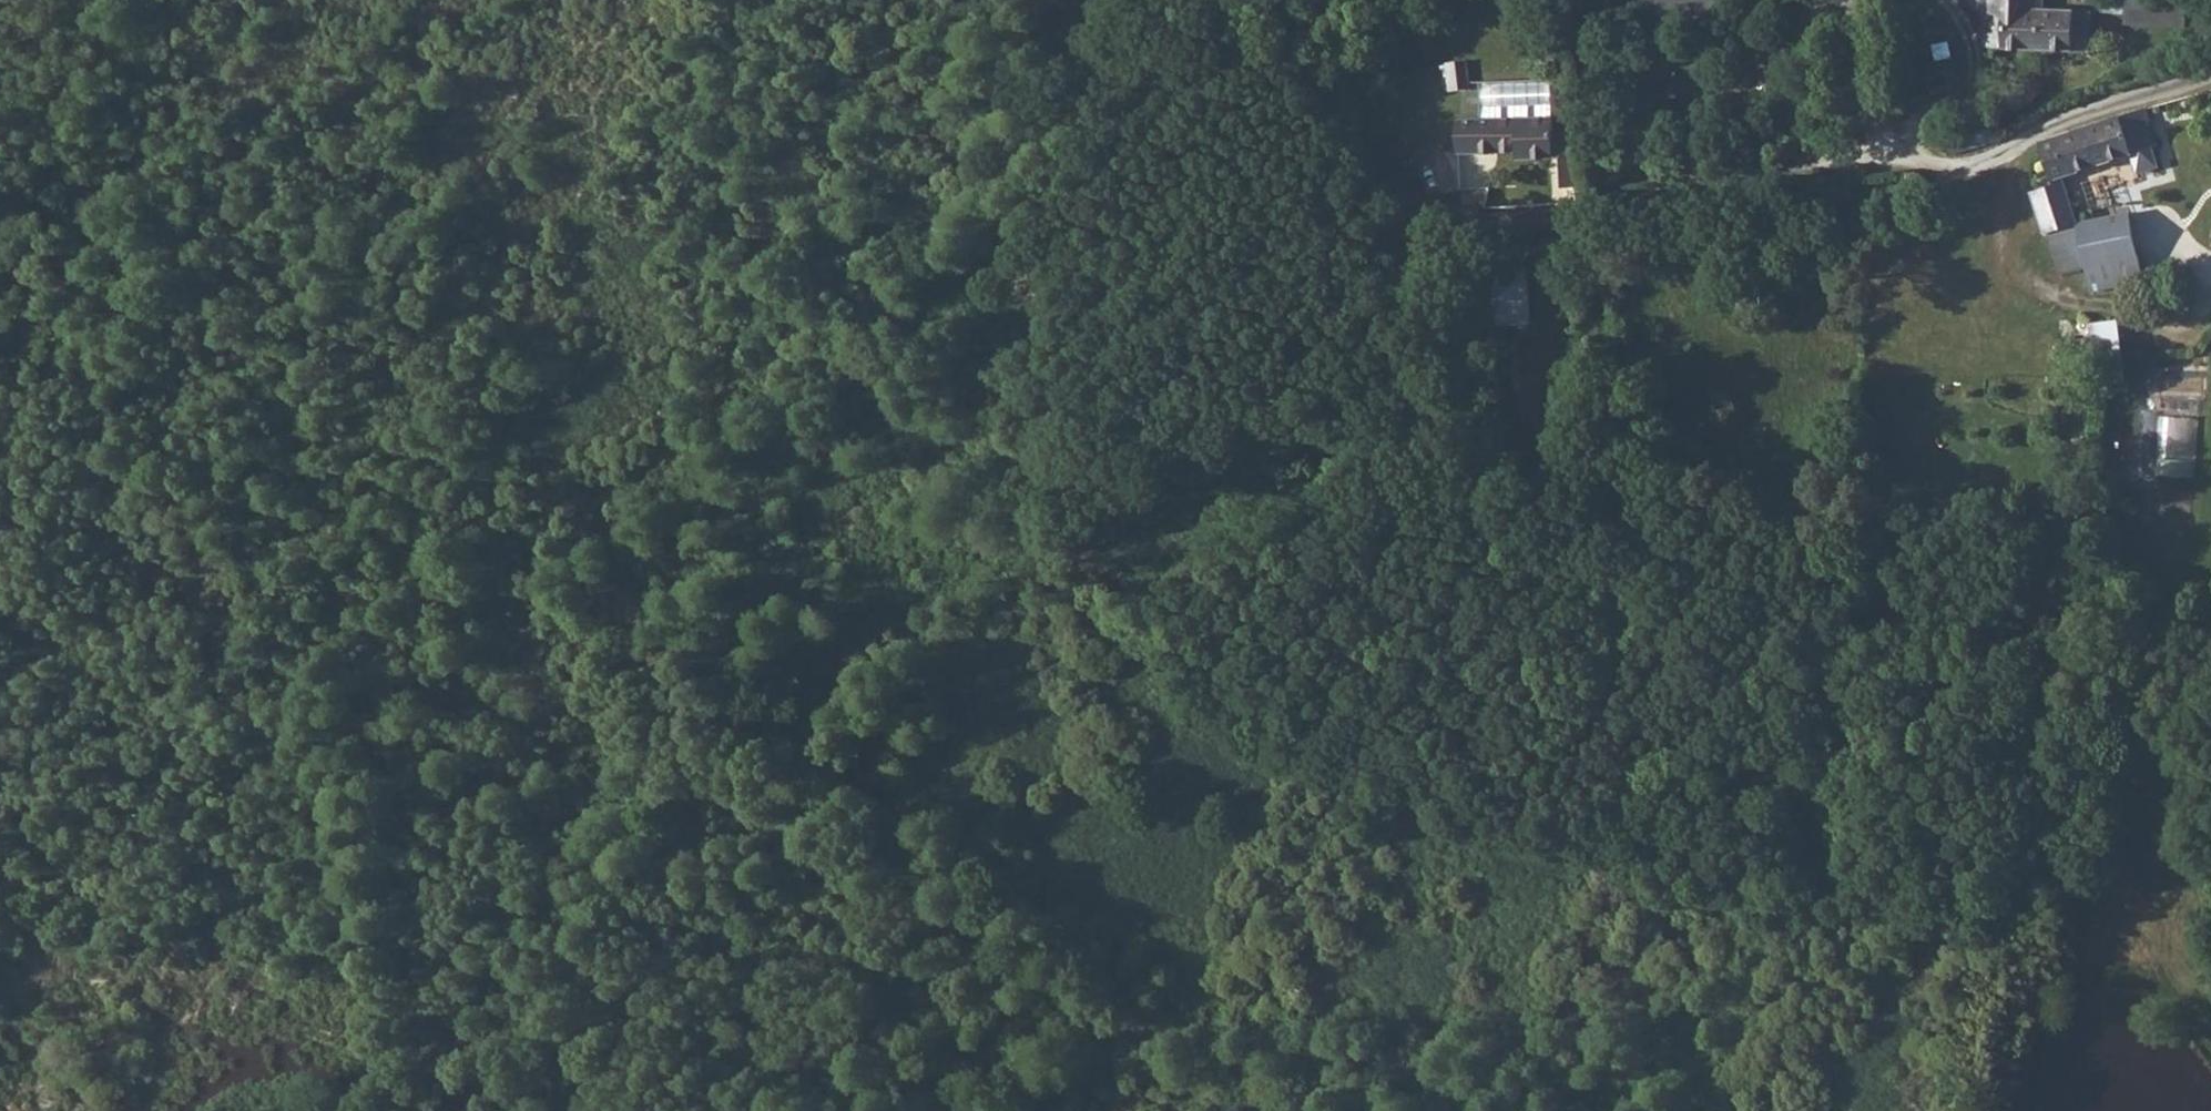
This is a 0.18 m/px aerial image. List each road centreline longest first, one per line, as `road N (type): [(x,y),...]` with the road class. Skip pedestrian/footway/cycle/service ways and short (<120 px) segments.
road 1 (unclassified): [(2210,83),(2168,100),(2103,101),(1988,164),(1854,182),(1722,179)]

